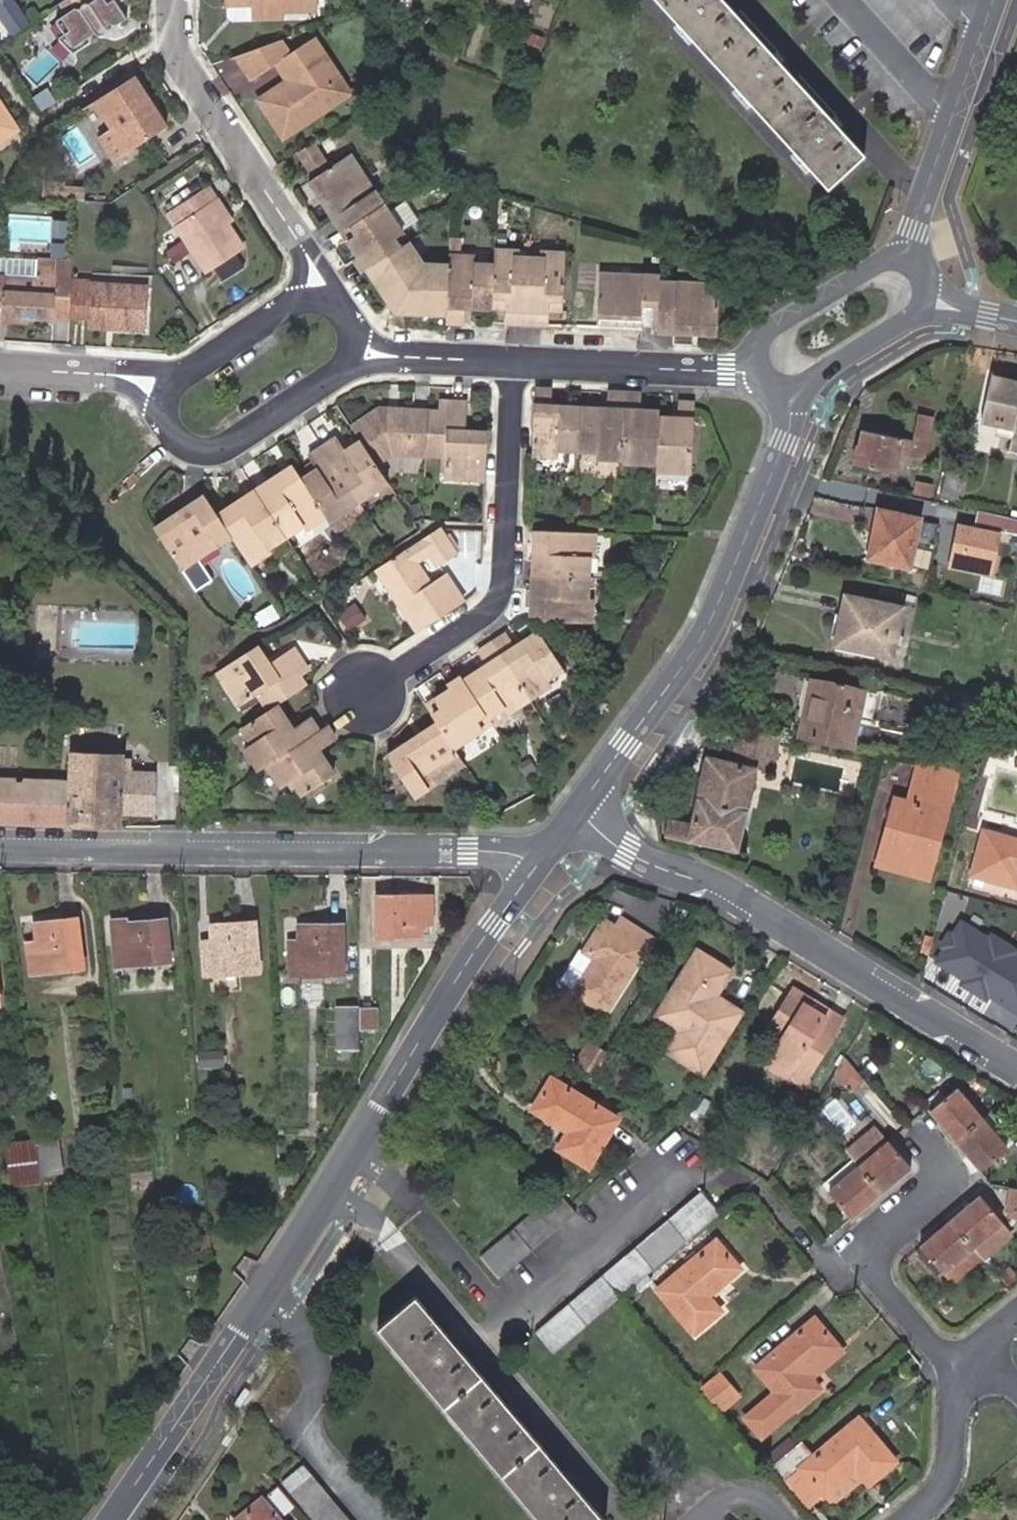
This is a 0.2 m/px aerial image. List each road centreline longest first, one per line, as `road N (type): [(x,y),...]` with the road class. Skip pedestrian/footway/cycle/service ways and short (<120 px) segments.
road 1 (residential): [(354,1149),(405,1187),(506,1310),(690,1150),(714,1169),(764,1186),(812,1249),(871,1263)]
road 2 (residential): [(0,843),(546,853)]
road 3 (residential): [(1016,1068),(749,904),(628,851),(574,815)]
road 4 (residential): [(792,392),(785,443),(695,654),(574,815)]
road 5 (residential): [(626,1519),(380,1218),(332,1185)]
road 6 (residential): [(512,358),(497,600),(378,682)]
road 7 (residential): [(546,853),(354,1149)]
road 8 (residential): [(168,0),(168,43),(319,282)]
road 9 (residential): [(155,388),(169,436),(213,450),(365,354)]
road 10 (residential): [(263,1294),(108,1519)]
road 11 (residential): [(263,1294),(299,1326),(317,1358),(318,1444),(377,1519)]
road 12 (residential): [(512,358),(760,372)]
road 13 (residential): [(906,254),(886,257),(763,334),(760,372)]
road 14 (residential): [(319,282),(155,388)]
road 15 (residential): [(963,1358),(947,1481),(903,1519)]
road 16 (residential): [(871,1263),(879,1237),(951,1170),(927,1137)]
road 17 (residential): [(792,392),(928,301)]
road 18 (residential): [(0,368),(115,376),(155,388)]
road 19 (residential): [(847,0),(954,113)]
road 20 (residential): [(365,354),(512,358)]
road 21 (residential): [(963,1358),(941,1346),(878,1282),(871,1263)]
road 22 (residential): [(332,1185),(263,1294)]

